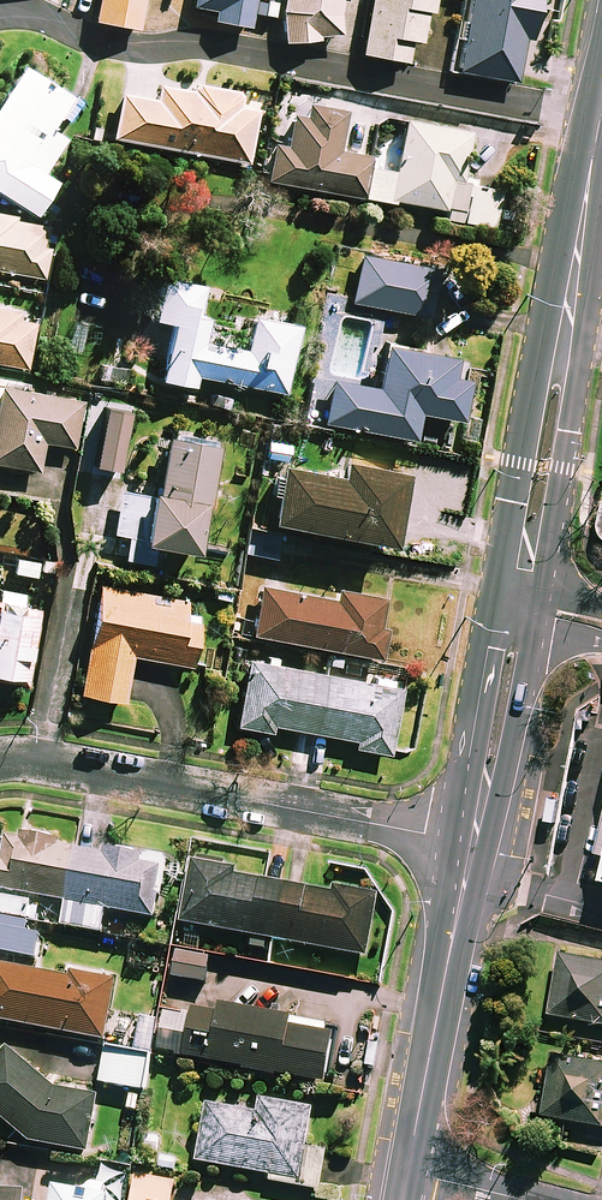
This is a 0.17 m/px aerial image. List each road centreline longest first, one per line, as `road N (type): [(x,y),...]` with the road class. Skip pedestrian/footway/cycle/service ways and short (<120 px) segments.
road 1 (residential): [(0,11),(75,33),(601,118)]
road 2 (secondary): [(601,129),(514,605)]
road 3 (residential): [(0,759),(471,841)]
road 4 (secondary): [(471,841),(406,1171)]
road 5 (secondary): [(514,605),(471,841)]

